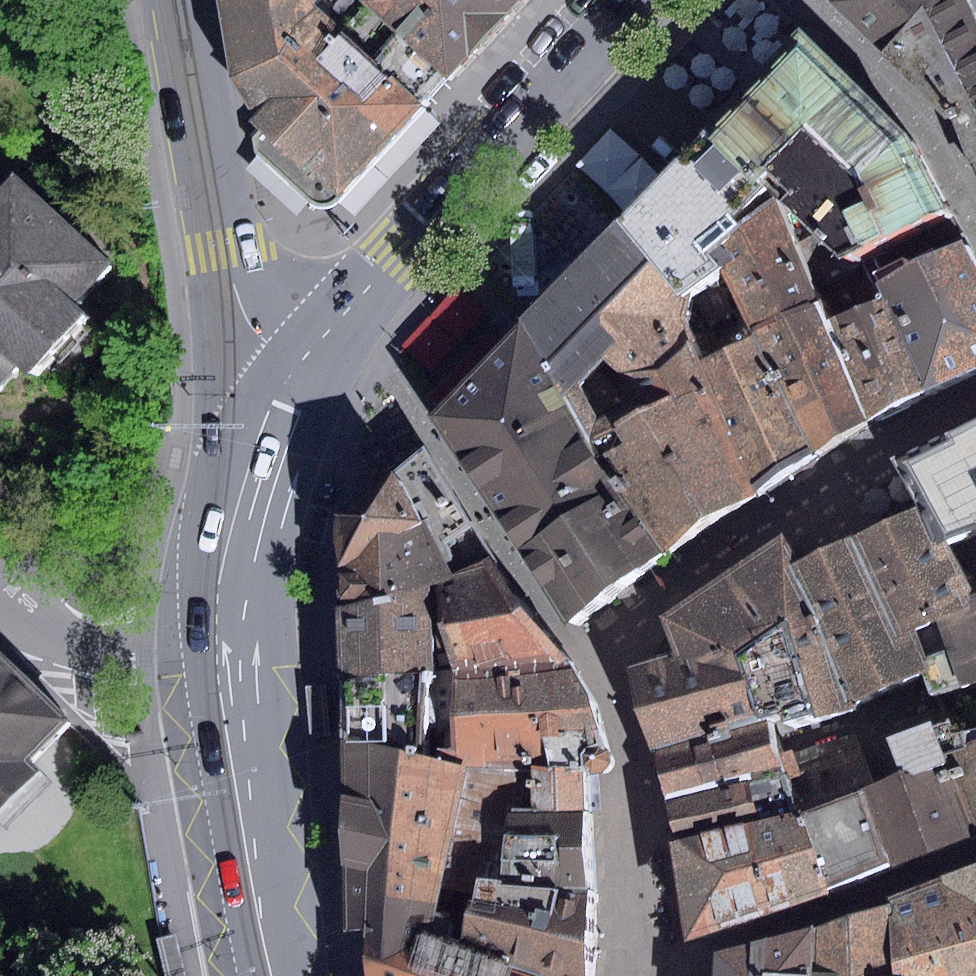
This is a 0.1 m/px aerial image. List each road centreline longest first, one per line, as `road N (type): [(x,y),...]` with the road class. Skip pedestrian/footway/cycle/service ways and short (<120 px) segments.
road 1 (primary): [(296,382),(315,351),(635,0)]
road 2 (residential): [(296,382),(239,309),(180,0)]
road 3 (primary): [(275,975),(241,646)]
road 4 (primary): [(241,646),(262,478),(296,382)]
road 5 (residential): [(0,606),(61,648),(241,646)]

